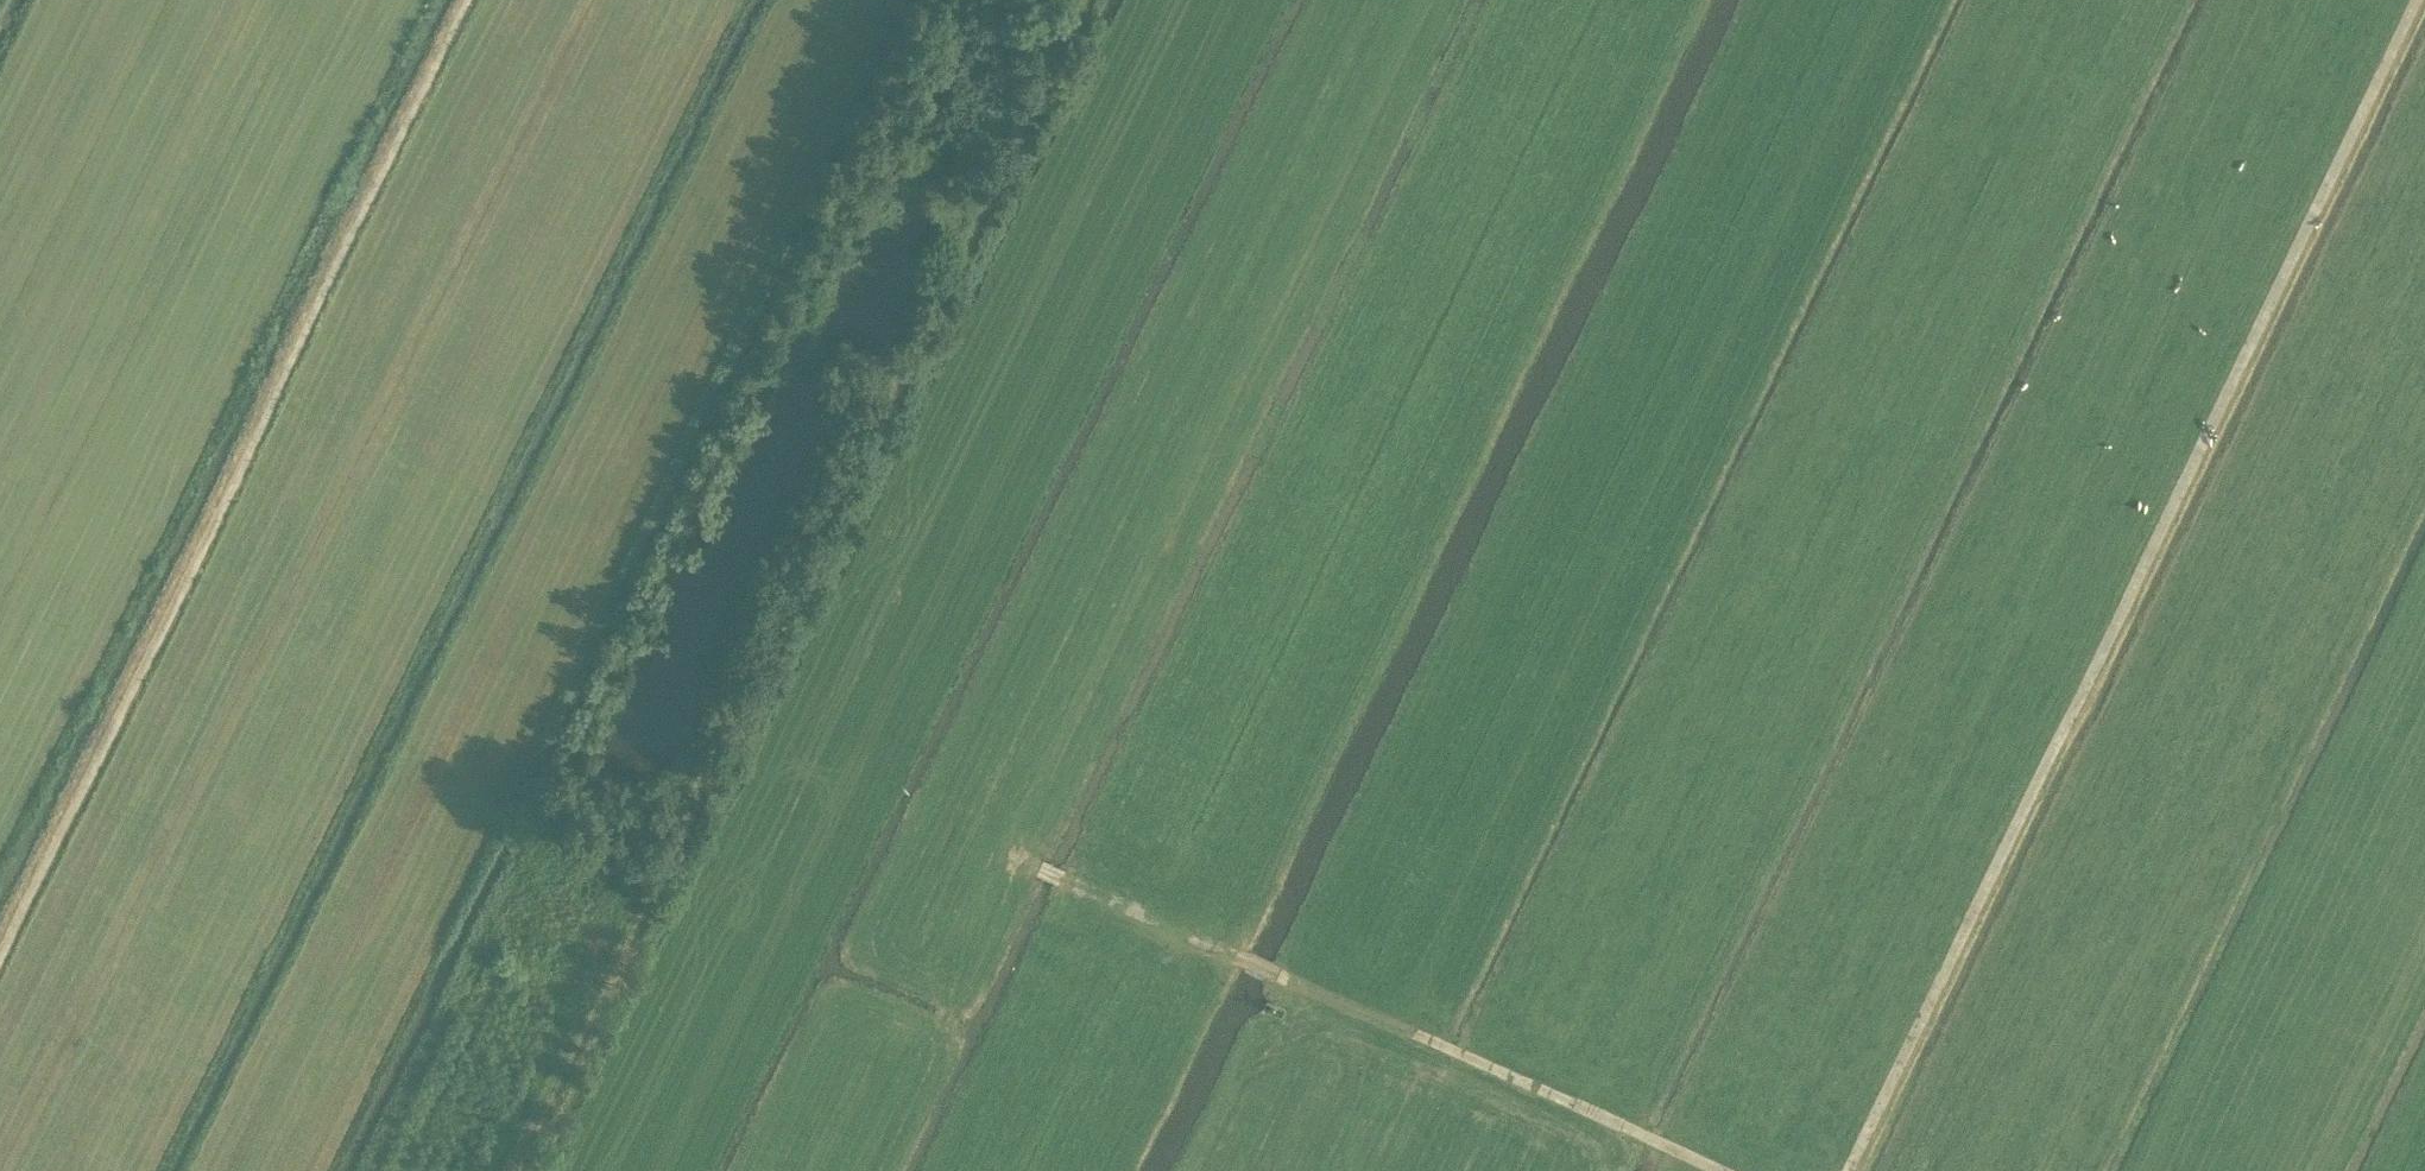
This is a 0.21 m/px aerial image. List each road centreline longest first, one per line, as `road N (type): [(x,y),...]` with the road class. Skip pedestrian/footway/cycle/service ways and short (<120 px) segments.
road 1 (track): [(1855,1170),(2421,0)]
road 2 (track): [(0,959),(469,0)]
road 3 (track): [(1757,1170),(1419,1015)]

